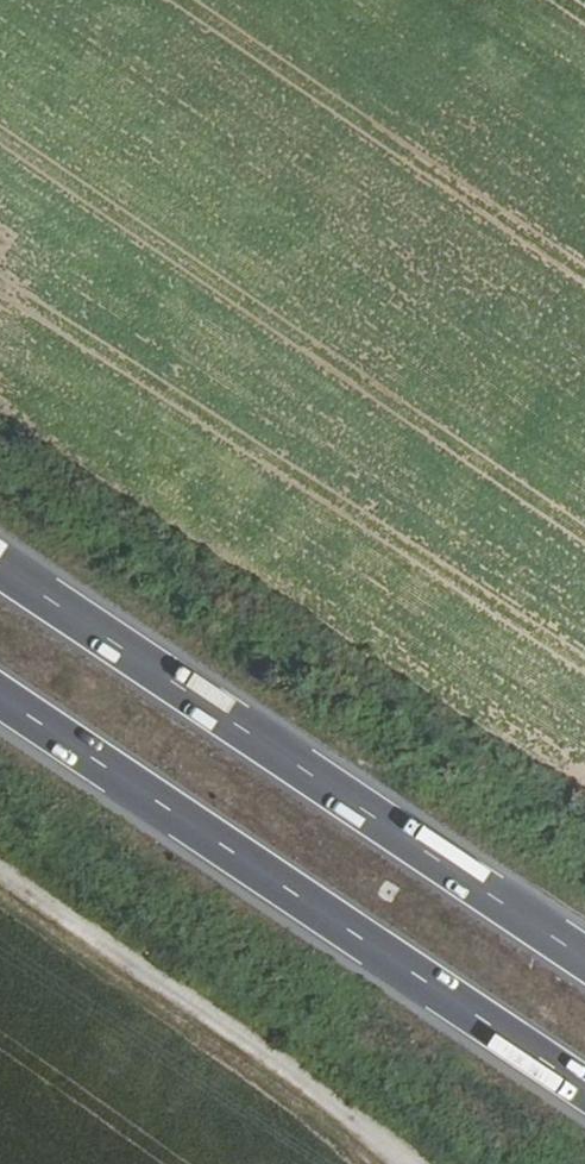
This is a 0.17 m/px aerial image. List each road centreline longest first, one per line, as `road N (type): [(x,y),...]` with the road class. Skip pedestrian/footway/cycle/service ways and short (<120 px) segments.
road 1 (motorway): [(584,960),(0,569)]
road 2 (motorway): [(0,702),(584,1092)]
road 3 (track): [(0,869),(357,1118),(406,1163)]

